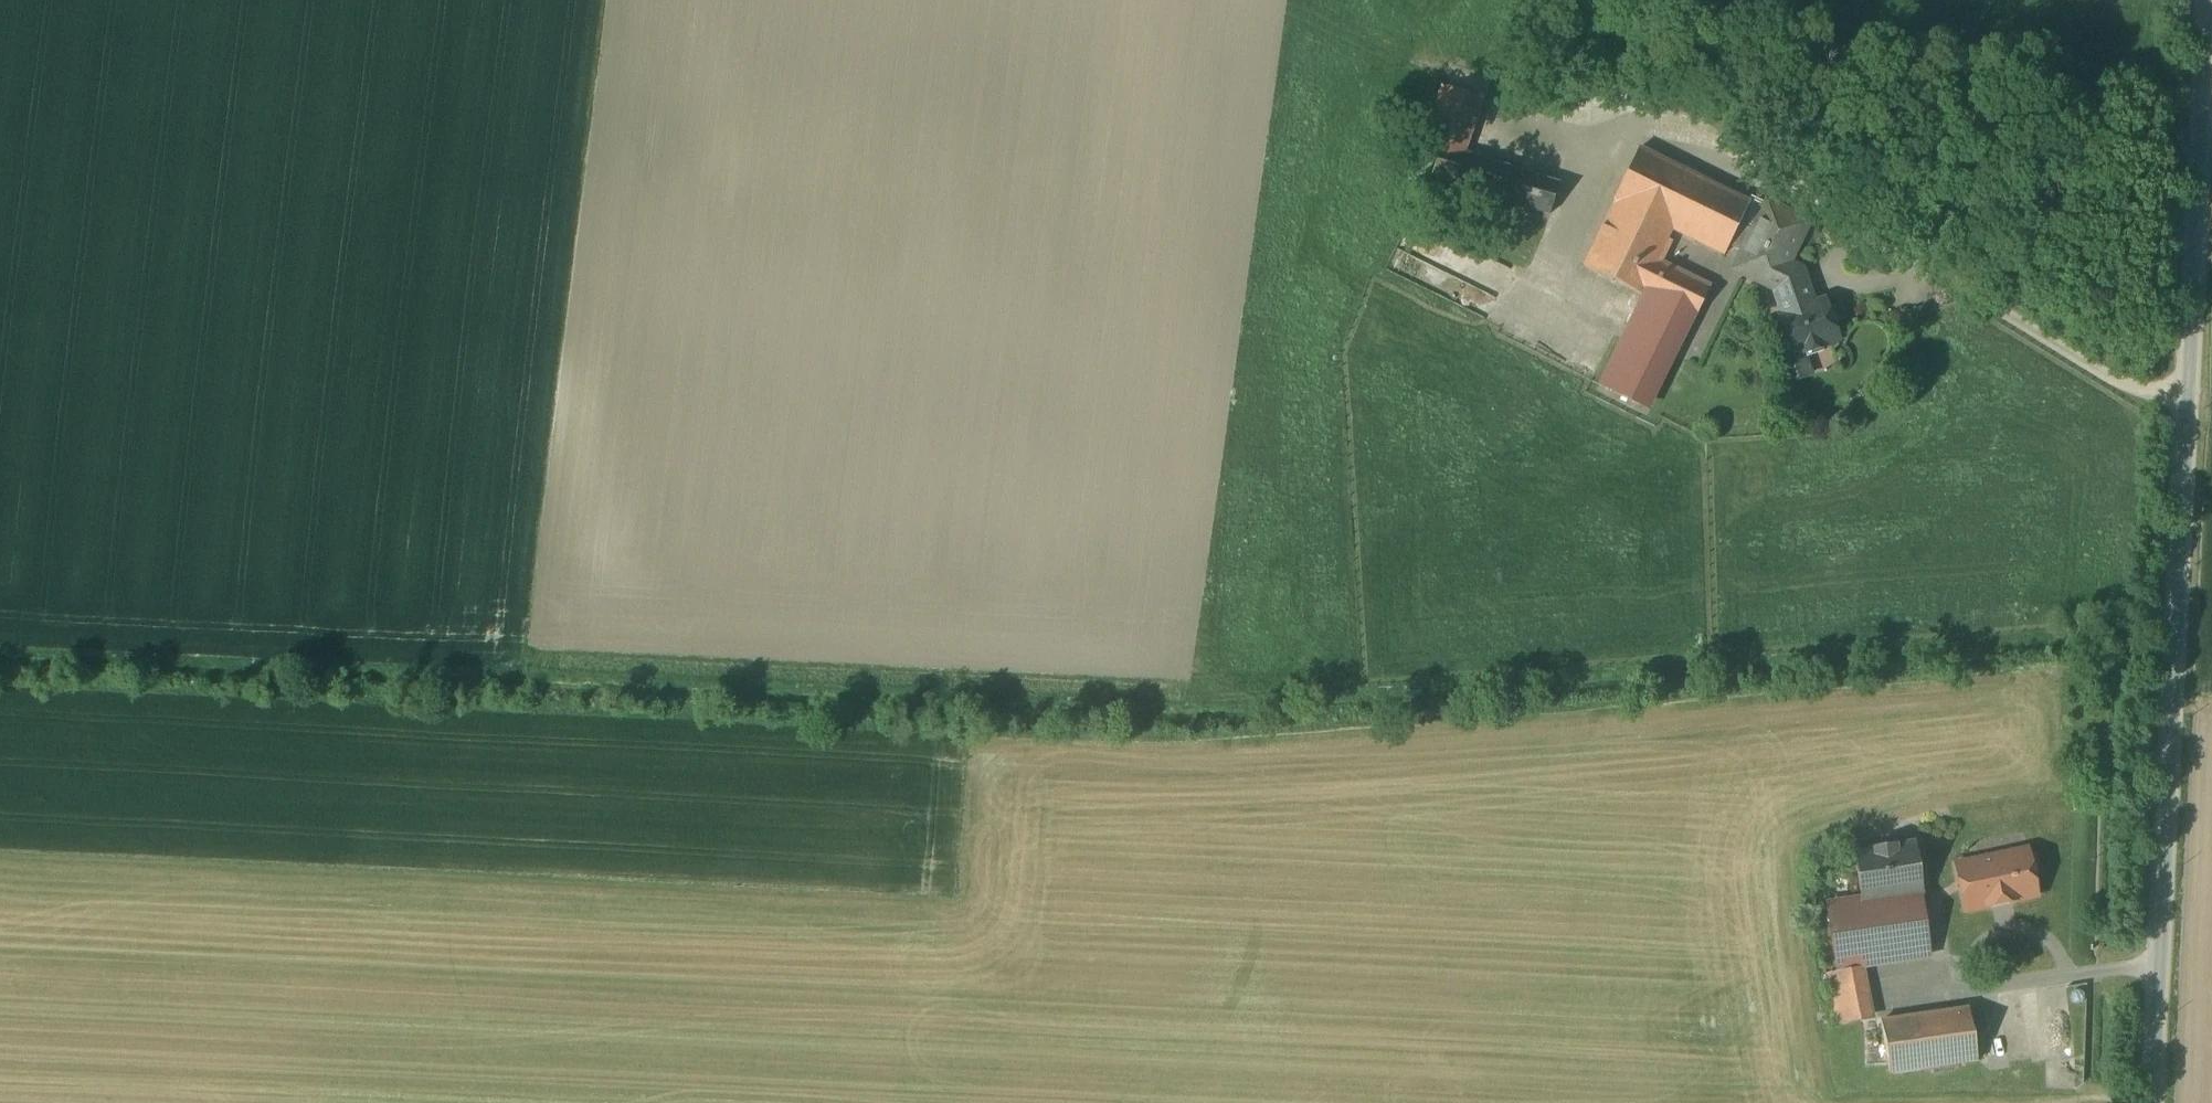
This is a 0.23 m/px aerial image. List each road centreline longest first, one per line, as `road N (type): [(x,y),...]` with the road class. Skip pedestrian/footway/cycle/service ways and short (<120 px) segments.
road 1 (unclassified): [(2152,1102),(2204,0)]

